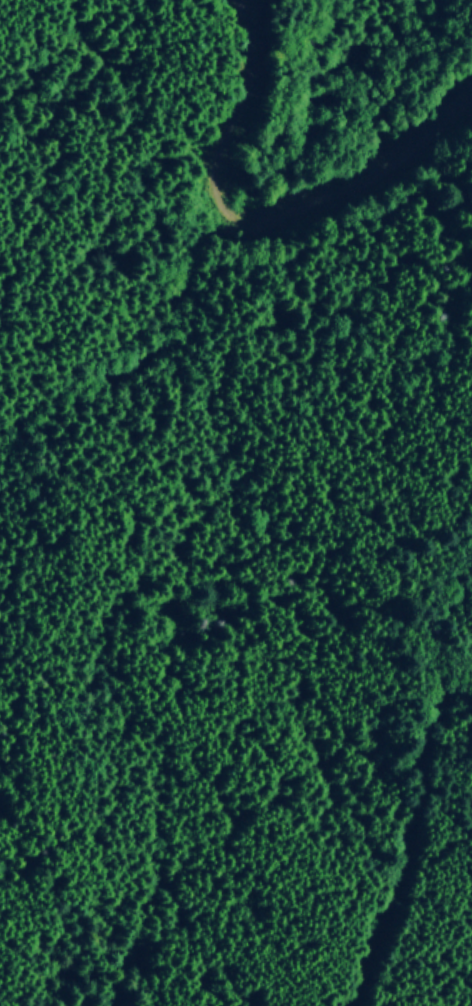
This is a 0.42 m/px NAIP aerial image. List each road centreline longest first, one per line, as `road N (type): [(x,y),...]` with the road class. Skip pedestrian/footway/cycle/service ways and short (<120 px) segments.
road 1 (track): [(471,82),(360,171),(301,180),(248,123),(260,53),(226,0)]
road 2 (track): [(367,1005),(416,860),(434,743),(452,695)]

